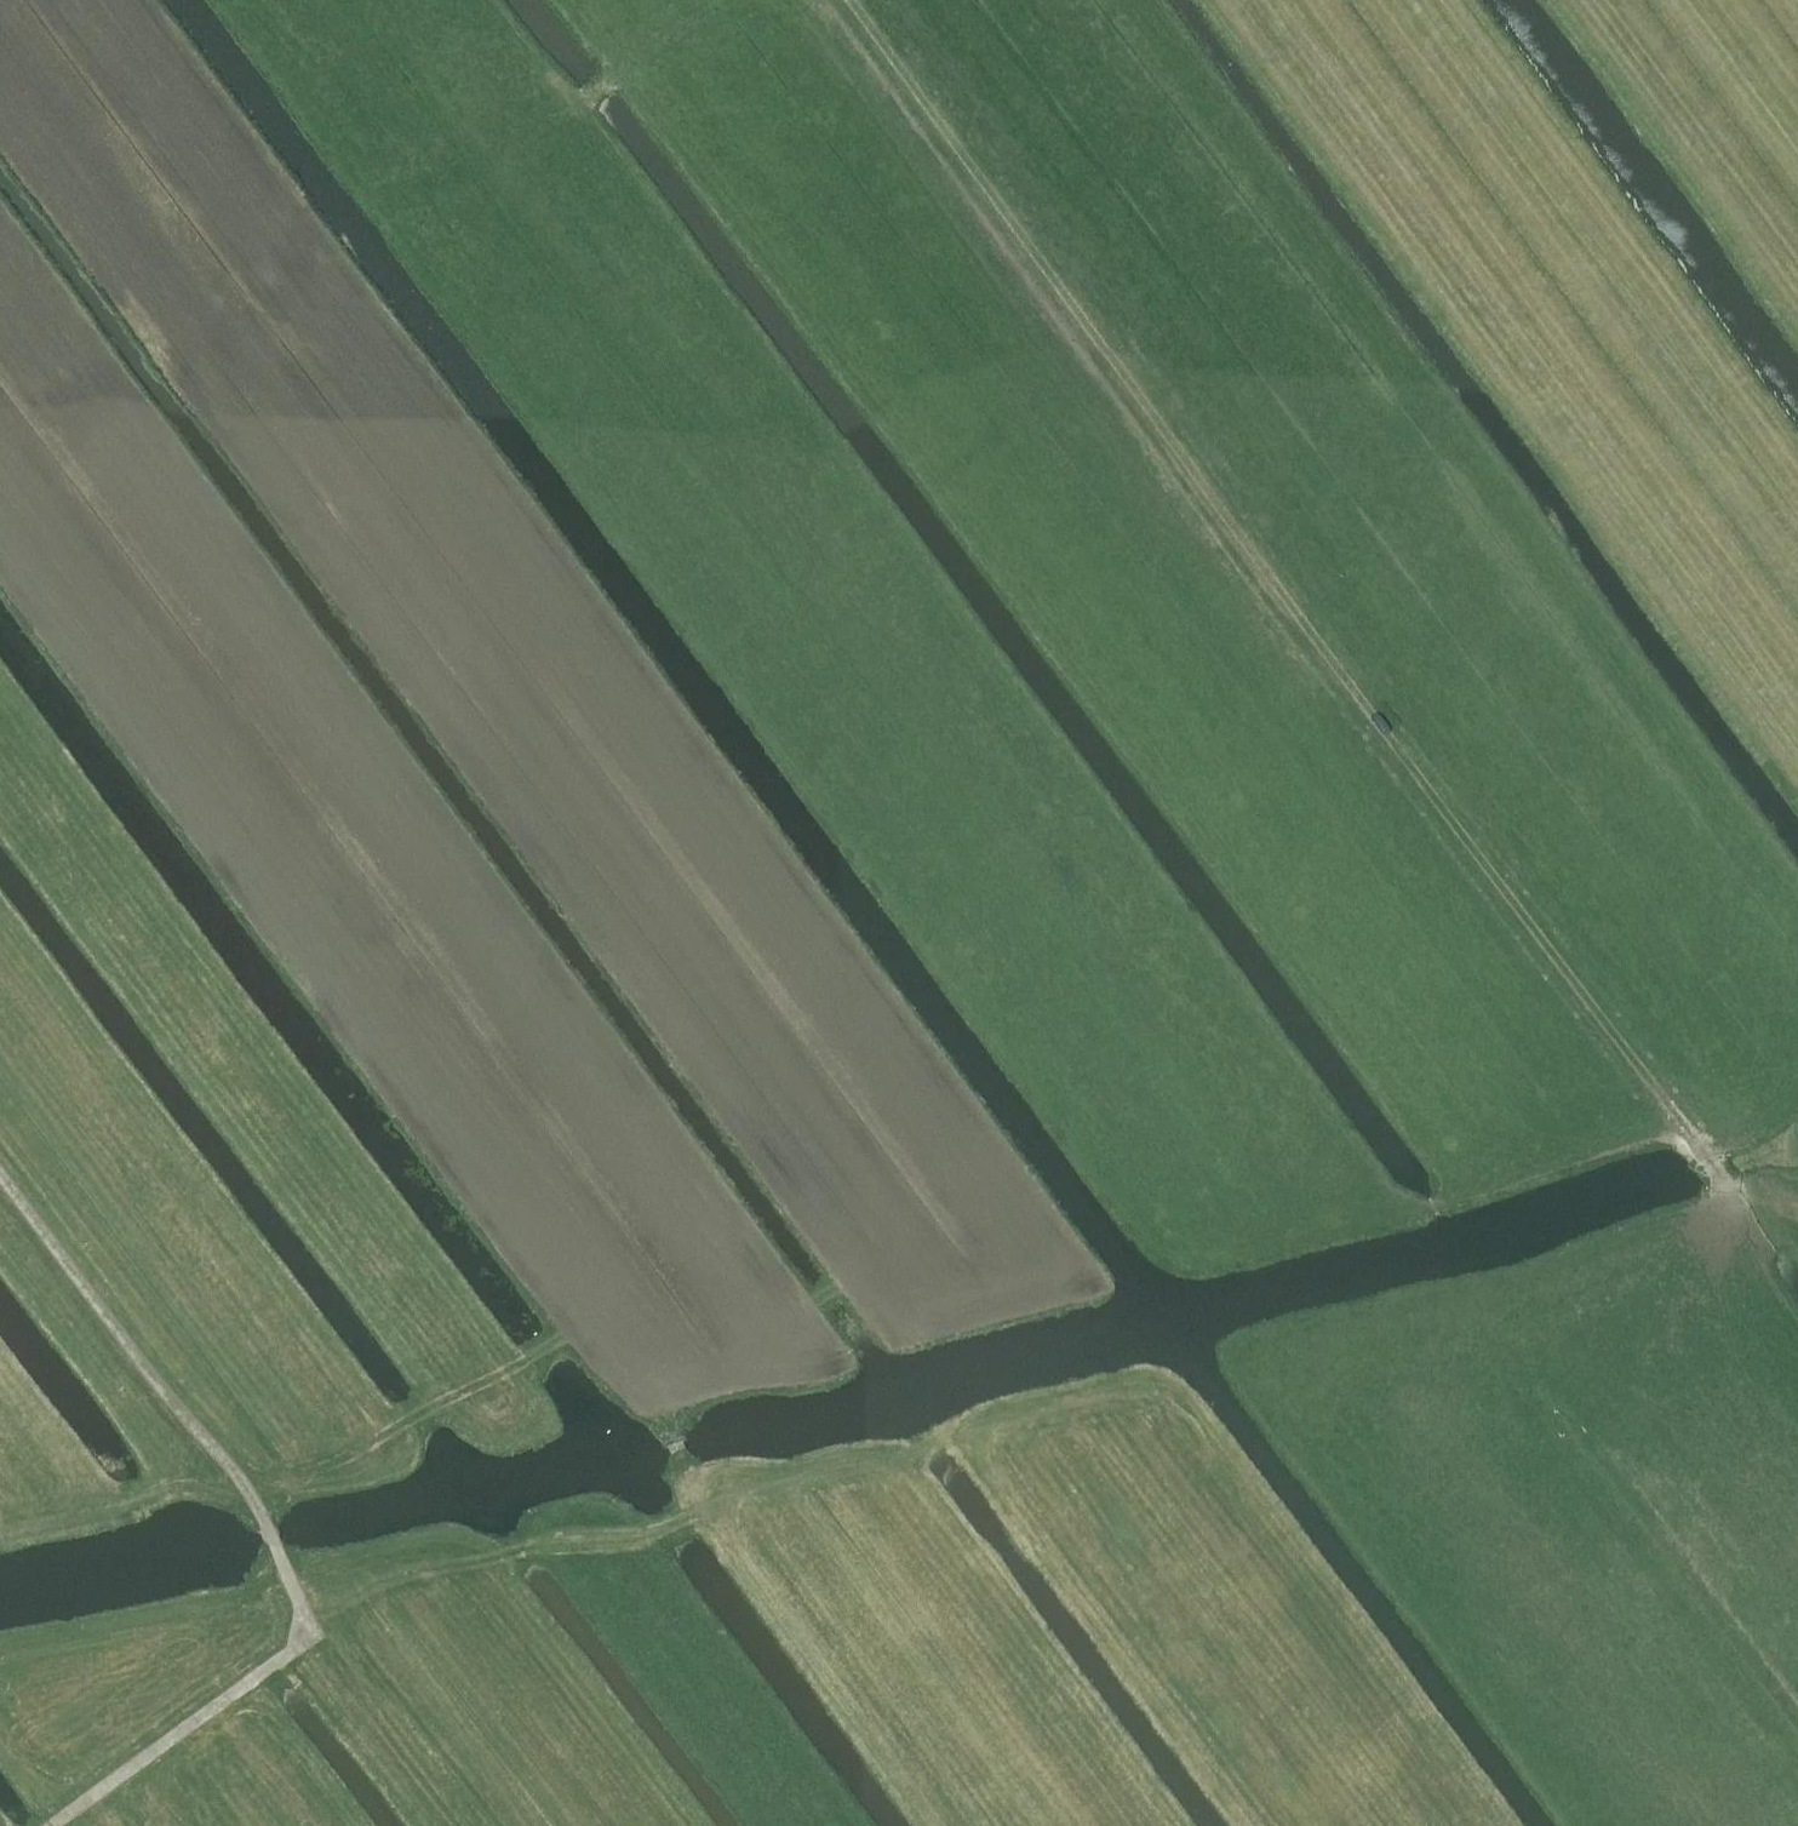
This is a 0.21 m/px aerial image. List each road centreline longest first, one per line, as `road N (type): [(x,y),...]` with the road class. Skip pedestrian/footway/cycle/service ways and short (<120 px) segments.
road 1 (track): [(849,0),(1721,1184),(1797,1210)]
road 2 (track): [(54,1825),(290,1651),(305,1623),(240,1478),(160,1389),(0,1177)]

